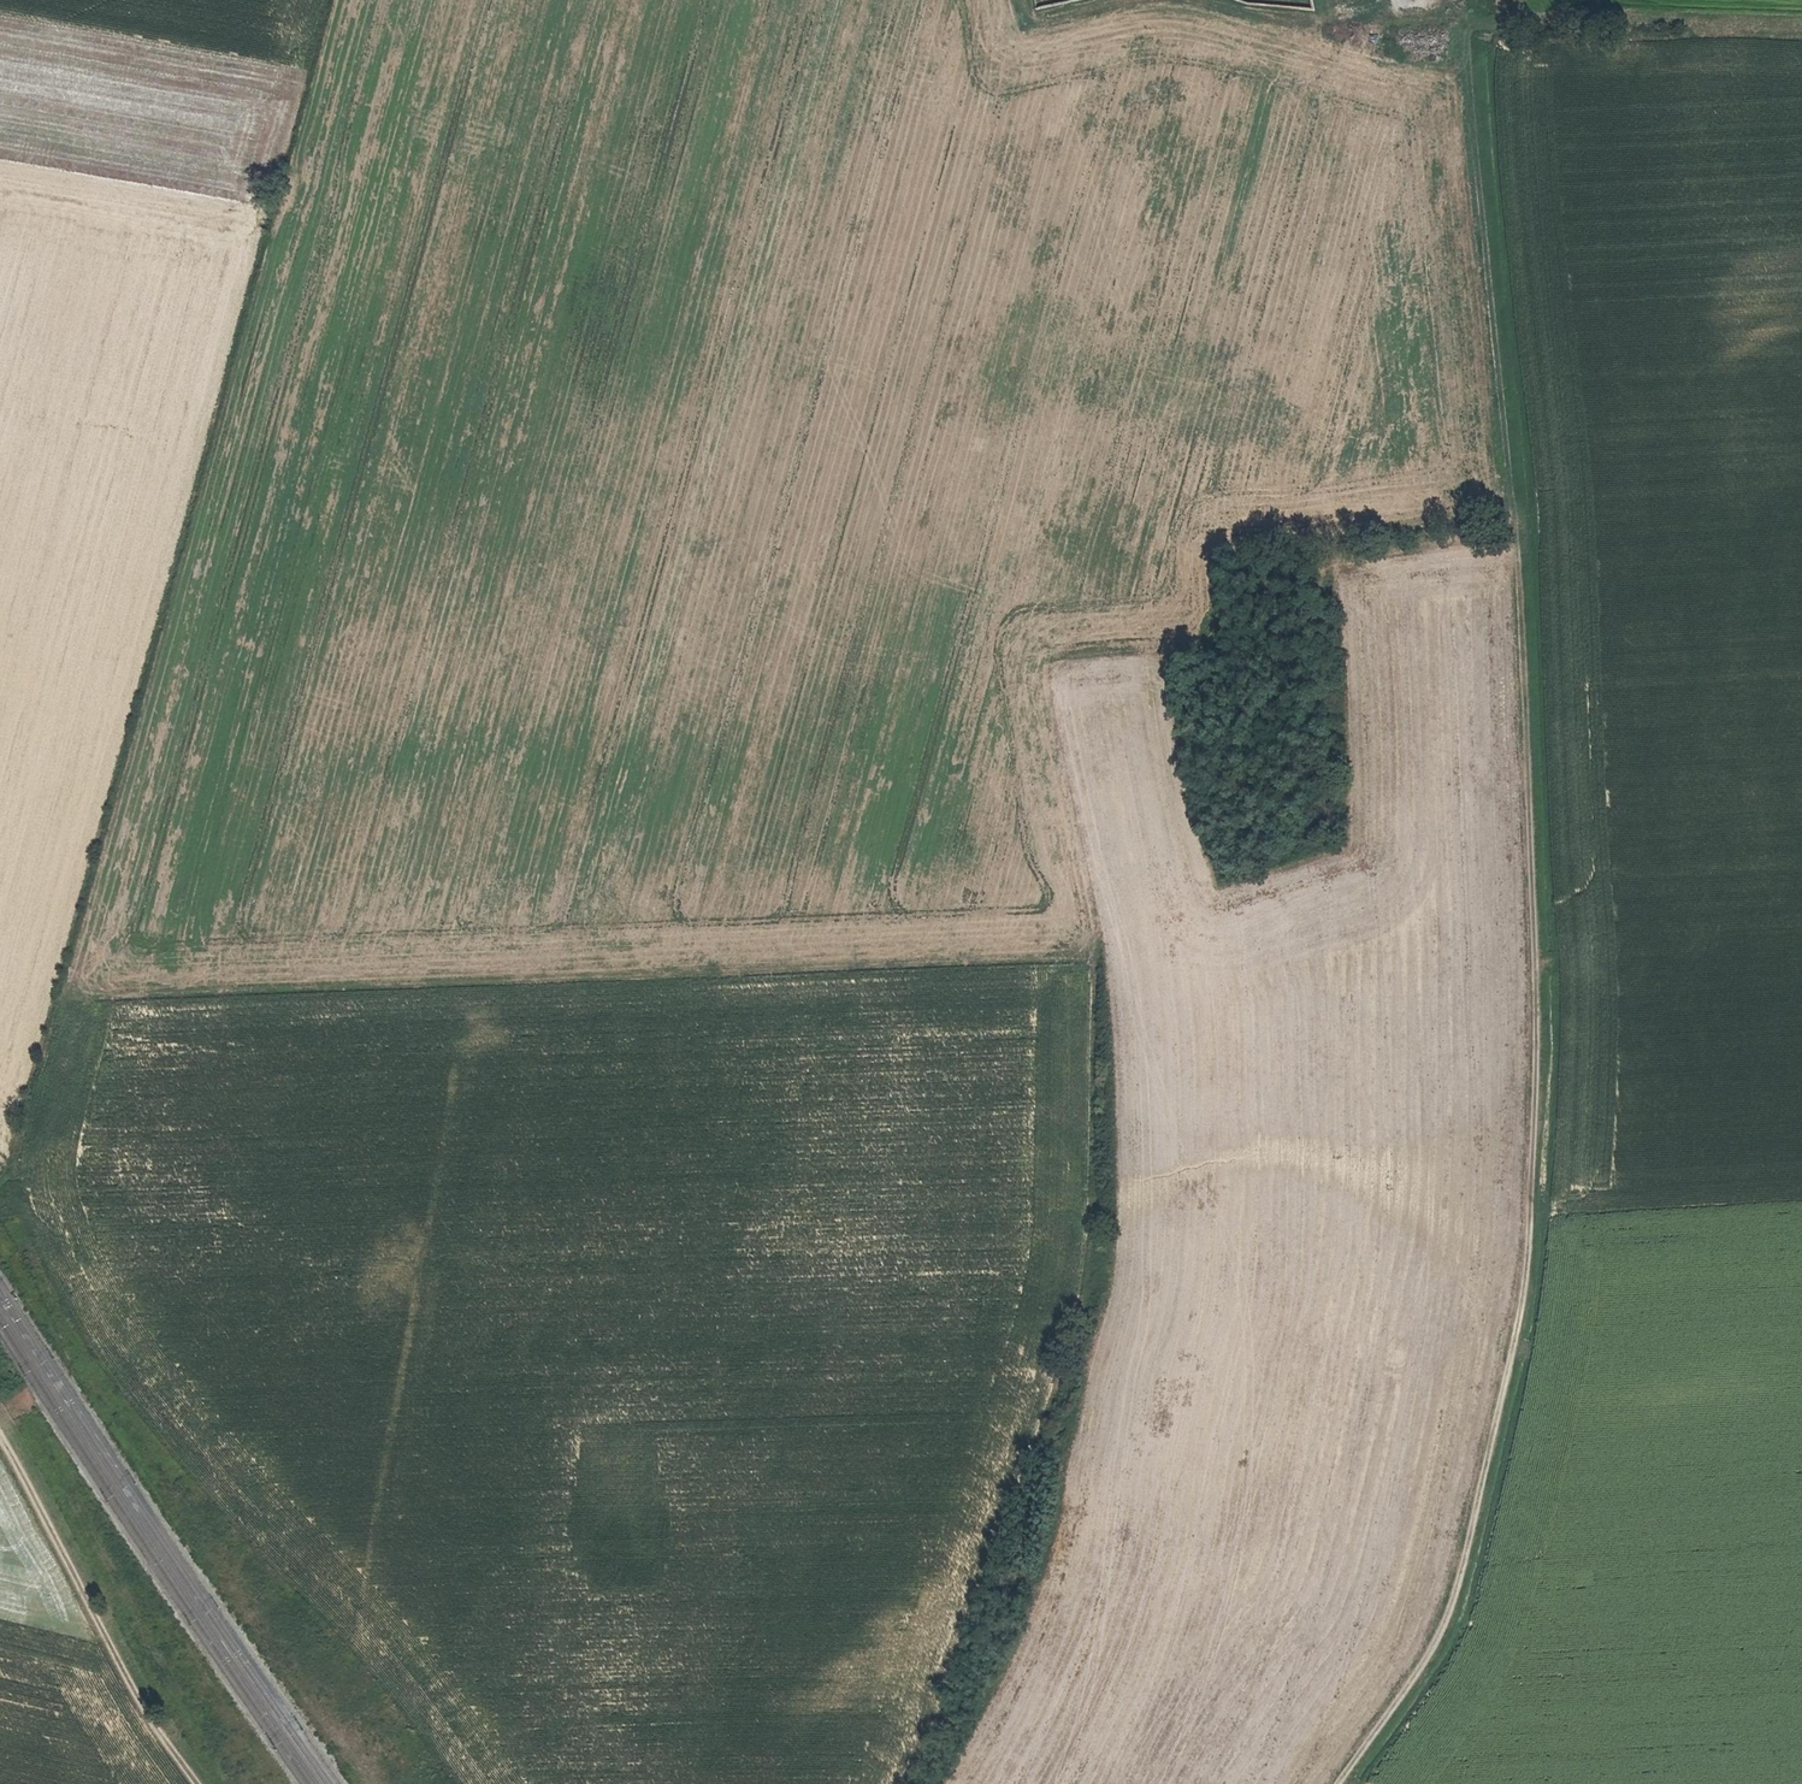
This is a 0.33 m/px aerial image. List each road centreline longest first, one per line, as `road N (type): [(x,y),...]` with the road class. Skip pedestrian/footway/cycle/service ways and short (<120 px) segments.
road 1 (track): [(1339,1783),(1440,1642),(1523,1305),(1538,1079),(1519,547)]
road 2 (track): [(0,1437),(138,1699),(197,1783)]

